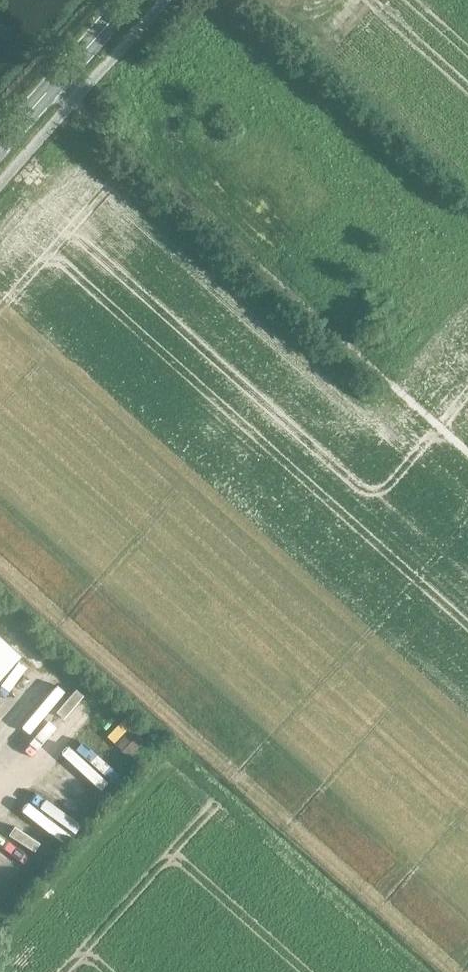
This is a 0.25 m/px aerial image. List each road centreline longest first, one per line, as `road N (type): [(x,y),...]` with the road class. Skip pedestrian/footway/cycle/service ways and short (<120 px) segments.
road 1 (secondary): [(0,149),(133,0)]

